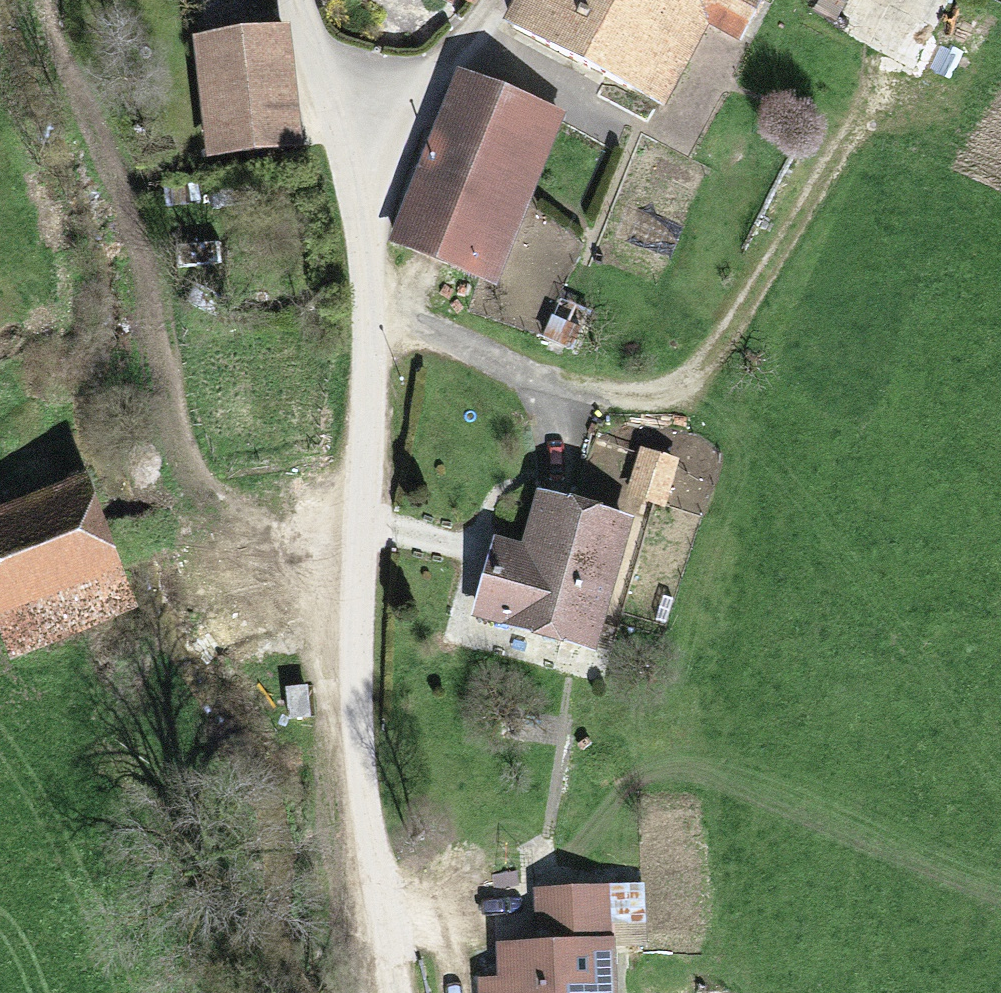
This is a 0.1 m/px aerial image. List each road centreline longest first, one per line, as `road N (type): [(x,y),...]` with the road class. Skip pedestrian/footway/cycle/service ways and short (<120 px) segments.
road 1 (track): [(368,299),(576,390),(636,397),(677,385),(721,341),(888,77)]

